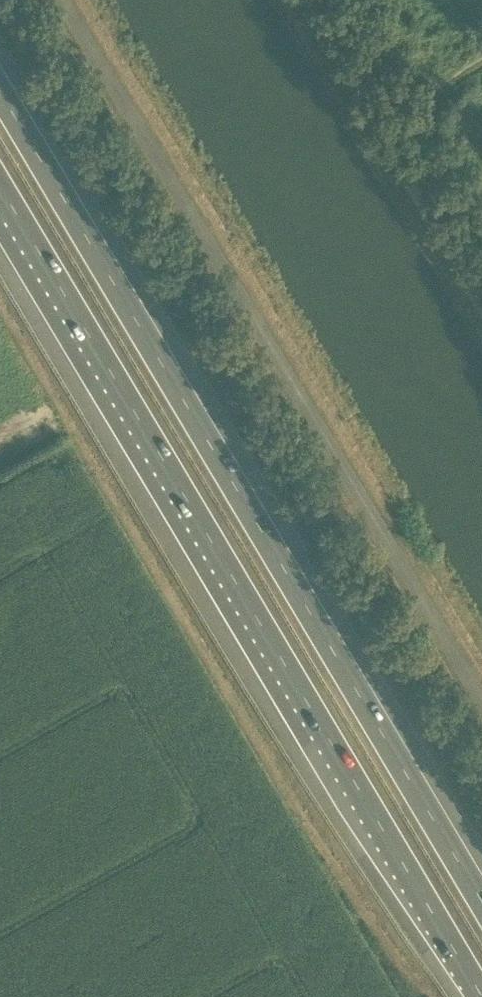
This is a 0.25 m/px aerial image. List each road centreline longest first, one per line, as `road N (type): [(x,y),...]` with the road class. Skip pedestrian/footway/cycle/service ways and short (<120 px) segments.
road 1 (motorway): [(481,900),(0,82)]
road 2 (motorway): [(0,186),(481,996)]
road 3 (unclassified): [(481,662),(89,0)]
road 4 (track): [(307,18),(481,318)]
road 5 (track): [(481,71),(423,115),(397,78),(338,26),(307,18)]
road 6 (track): [(423,115),(426,139),(458,201),(454,272)]

